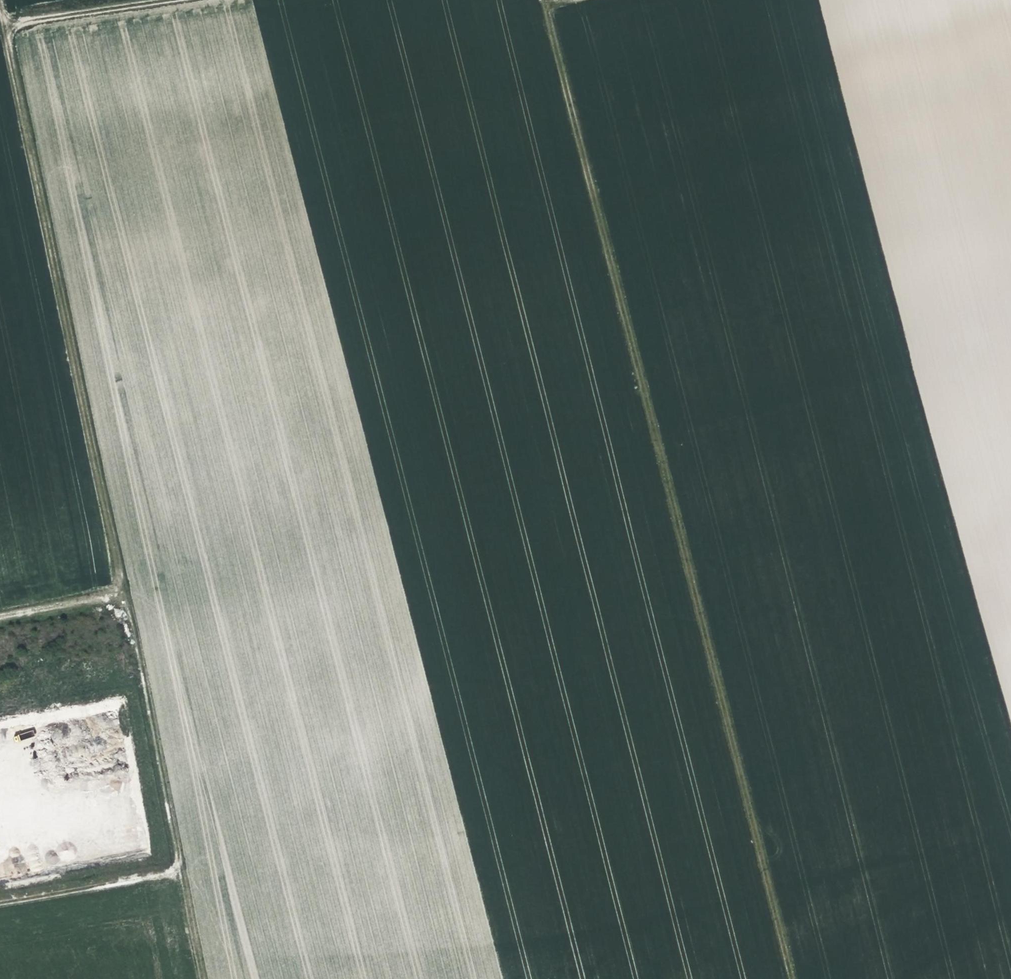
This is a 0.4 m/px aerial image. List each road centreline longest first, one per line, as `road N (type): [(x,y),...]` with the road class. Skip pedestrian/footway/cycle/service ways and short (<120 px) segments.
road 1 (track): [(547,3),(793,978)]
road 2 (track): [(120,592),(5,24),(165,0)]
road 3 (track): [(0,614),(120,592),(200,978)]
road 4 (track): [(179,870),(0,901)]

